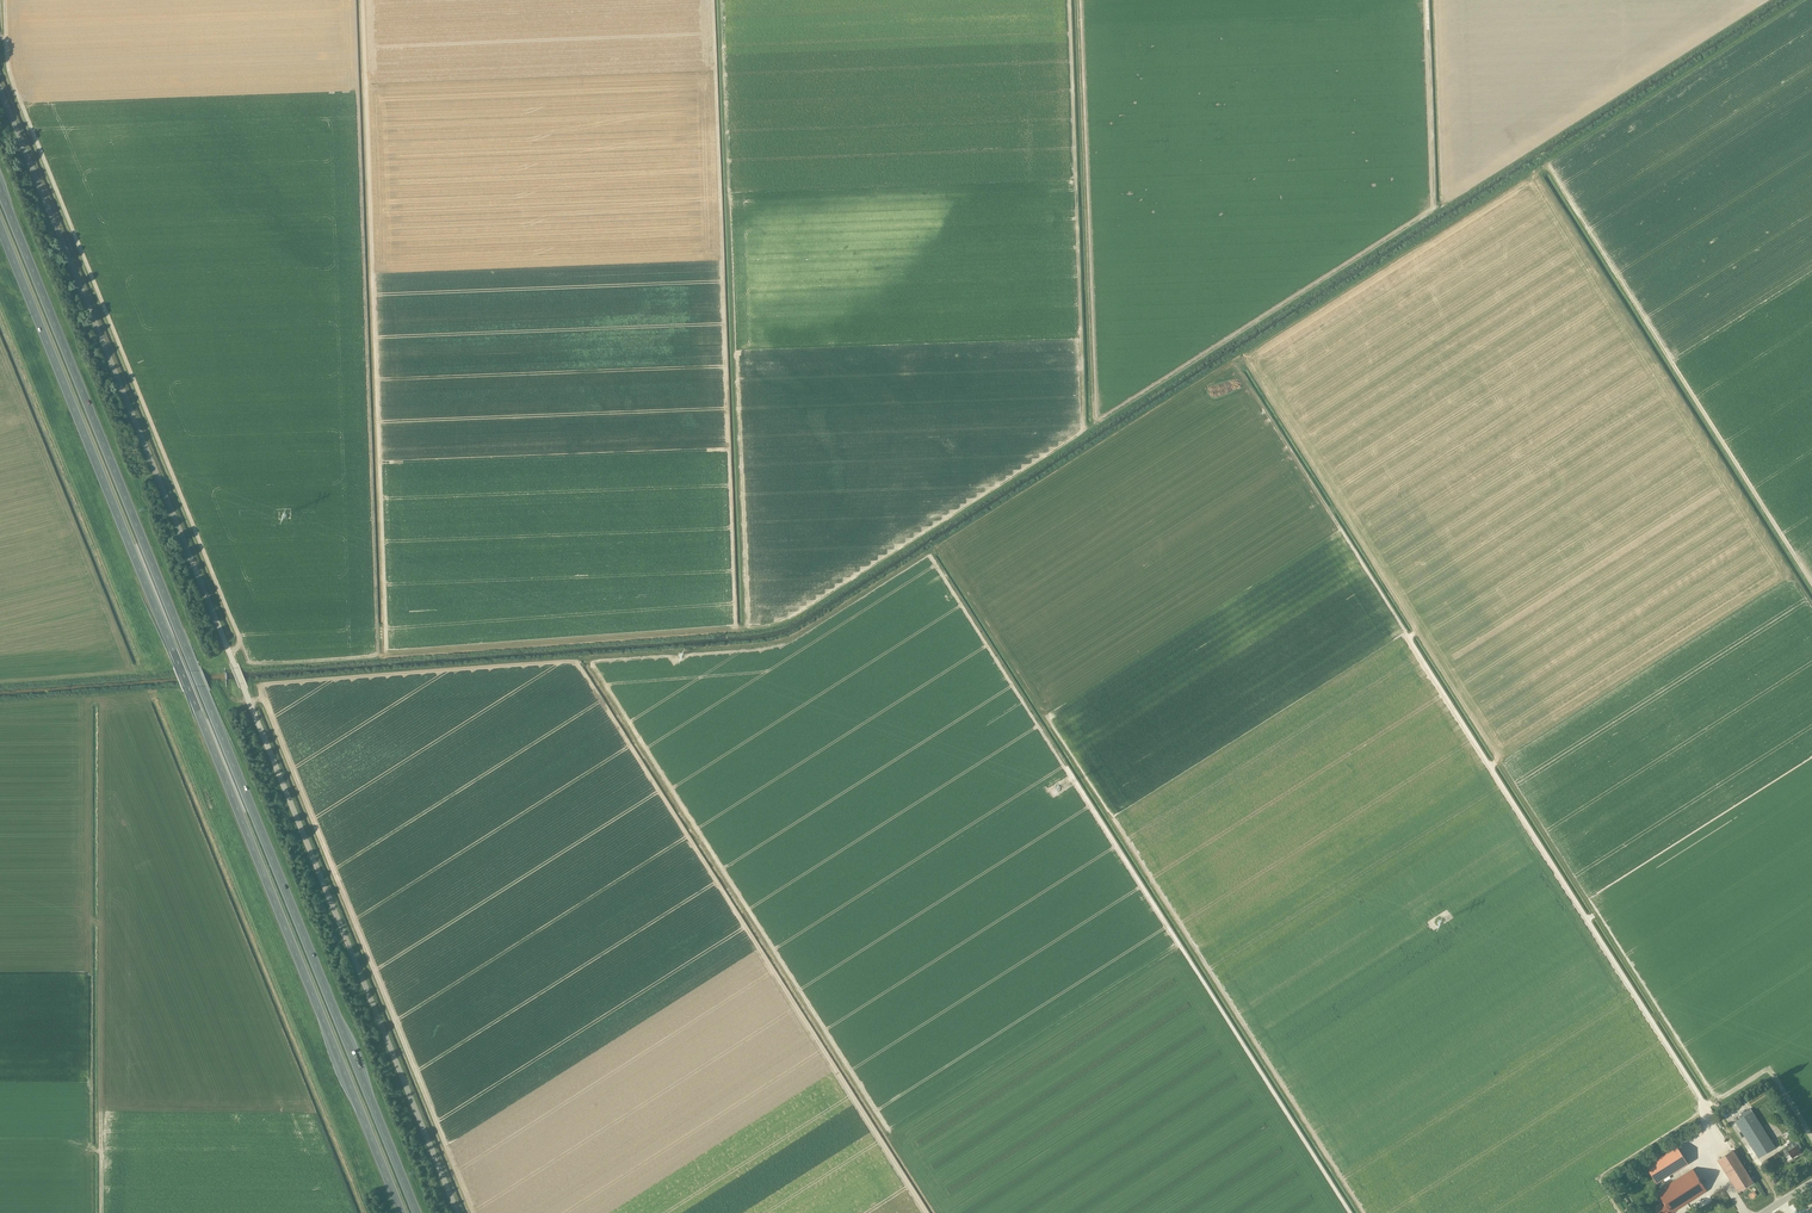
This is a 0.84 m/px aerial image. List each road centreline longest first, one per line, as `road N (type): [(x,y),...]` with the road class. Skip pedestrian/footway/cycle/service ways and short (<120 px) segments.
road 1 (unclassified): [(458,1212),(0,89)]
road 2 (trunk): [(417,1212),(0,190)]
road 3 (trunk): [(0,227),(402,1212)]

